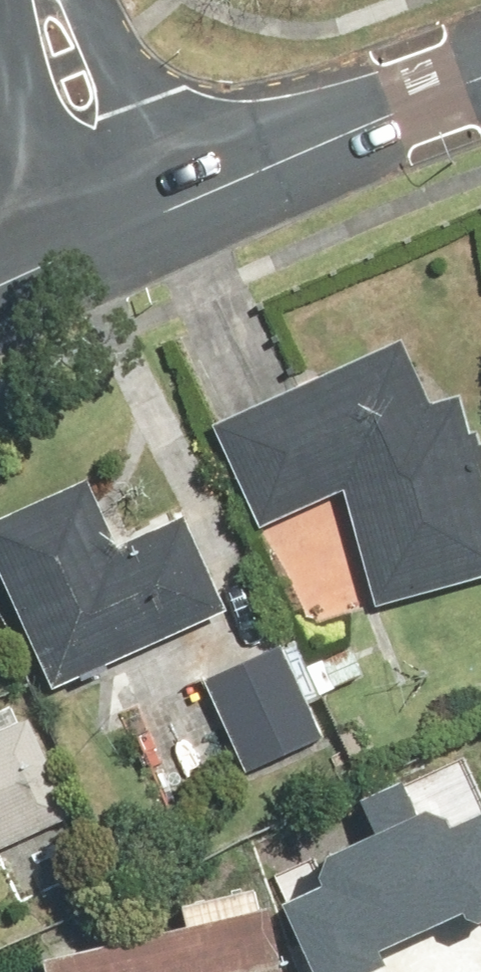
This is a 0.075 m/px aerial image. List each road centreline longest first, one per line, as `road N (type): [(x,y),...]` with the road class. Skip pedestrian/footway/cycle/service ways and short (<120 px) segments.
road 1 (tertiary): [(105,224),(480,83)]
road 2 (residential): [(66,0),(105,224)]

